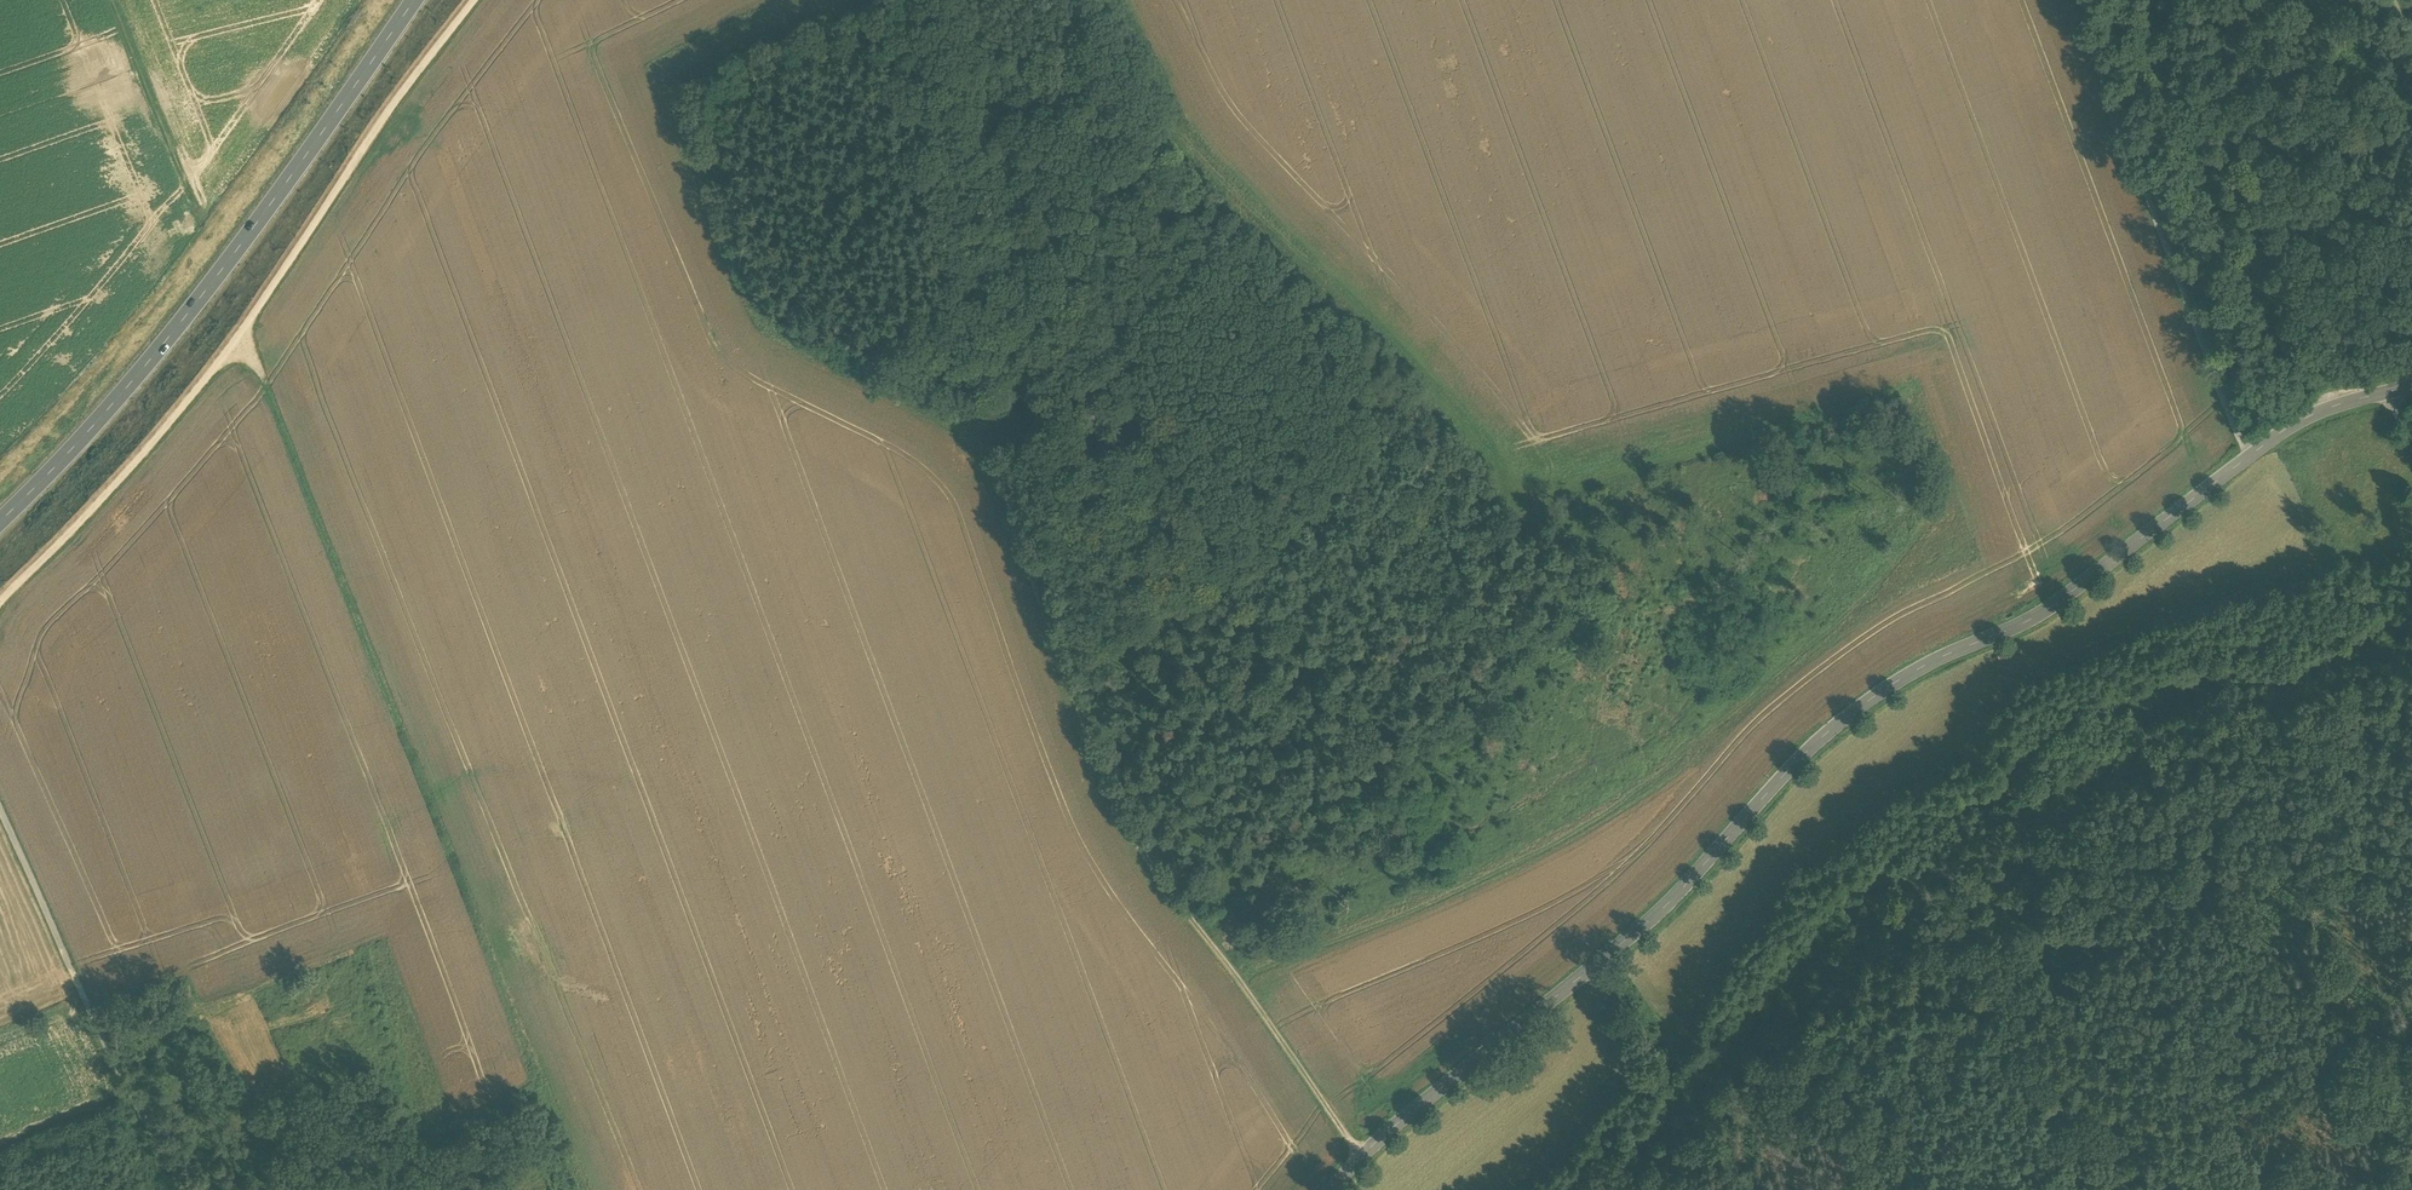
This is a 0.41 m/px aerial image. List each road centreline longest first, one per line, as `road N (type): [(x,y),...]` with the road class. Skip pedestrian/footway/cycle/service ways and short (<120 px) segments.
road 1 (secondary): [(2411,384),(2316,411),(2280,431),(2103,567),(1923,677),(1827,747),(1696,890),(1369,1162),(1345,1189)]
road 2 (track): [(1369,1162),(1147,853),(990,423),(999,374),(1071,298),(1165,160)]
road 3 (track): [(596,1189),(255,347)]
road 4 (track): [(463,0),(229,332),(0,599)]
road 5 (primary): [(0,523),(176,328),(414,0)]
road 6 (track): [(2075,0),(2247,458)]
road 7 (track): [(188,1189),(0,798)]
road 8 (track): [(1946,957),(2233,1189)]
road 9 (track): [(195,206),(113,0)]
road 10 (track): [(1612,965),(1697,1111)]
road 11 (track): [(2379,1189),(2411,1026)]

